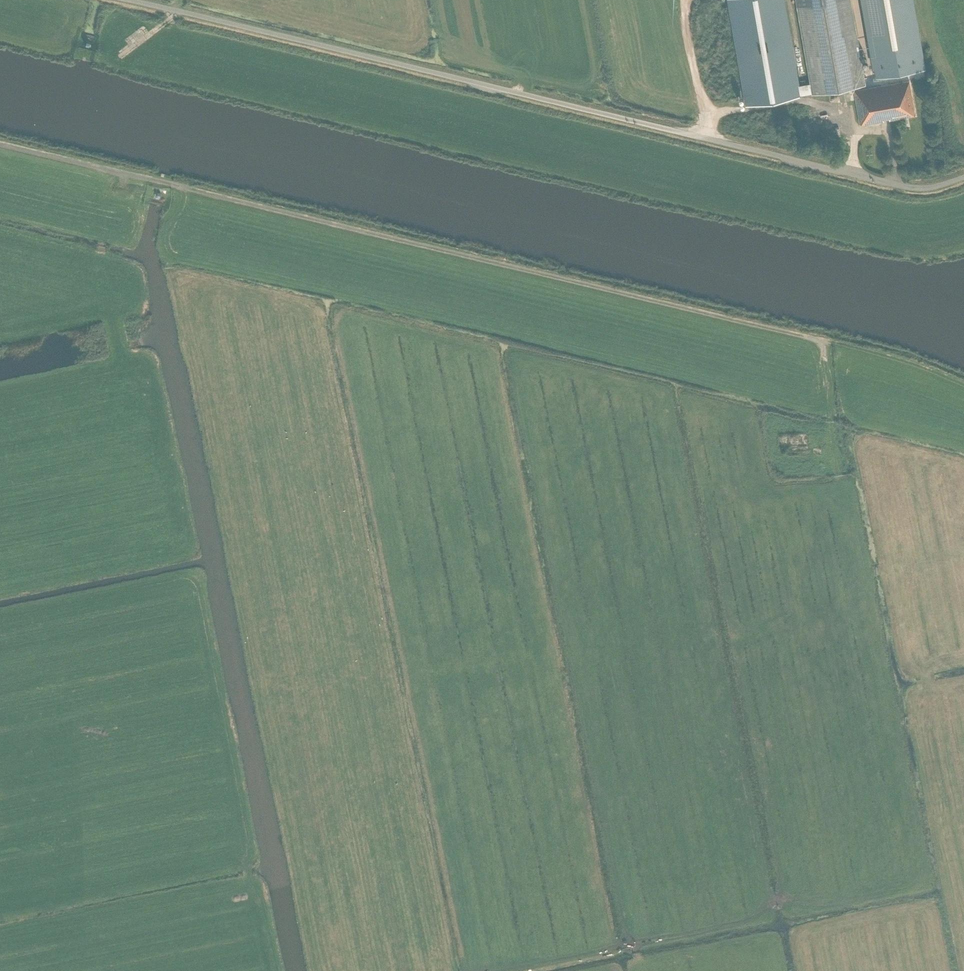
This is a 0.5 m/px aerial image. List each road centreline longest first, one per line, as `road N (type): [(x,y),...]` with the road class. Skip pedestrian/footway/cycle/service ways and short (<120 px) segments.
road 1 (unclassified): [(963,177),(926,188),(893,184),(130,0)]
road 2 (track): [(820,342),(0,143)]
road 3 (track): [(682,0),(703,123),(698,136)]
road 4 (track): [(837,473),(820,342)]

